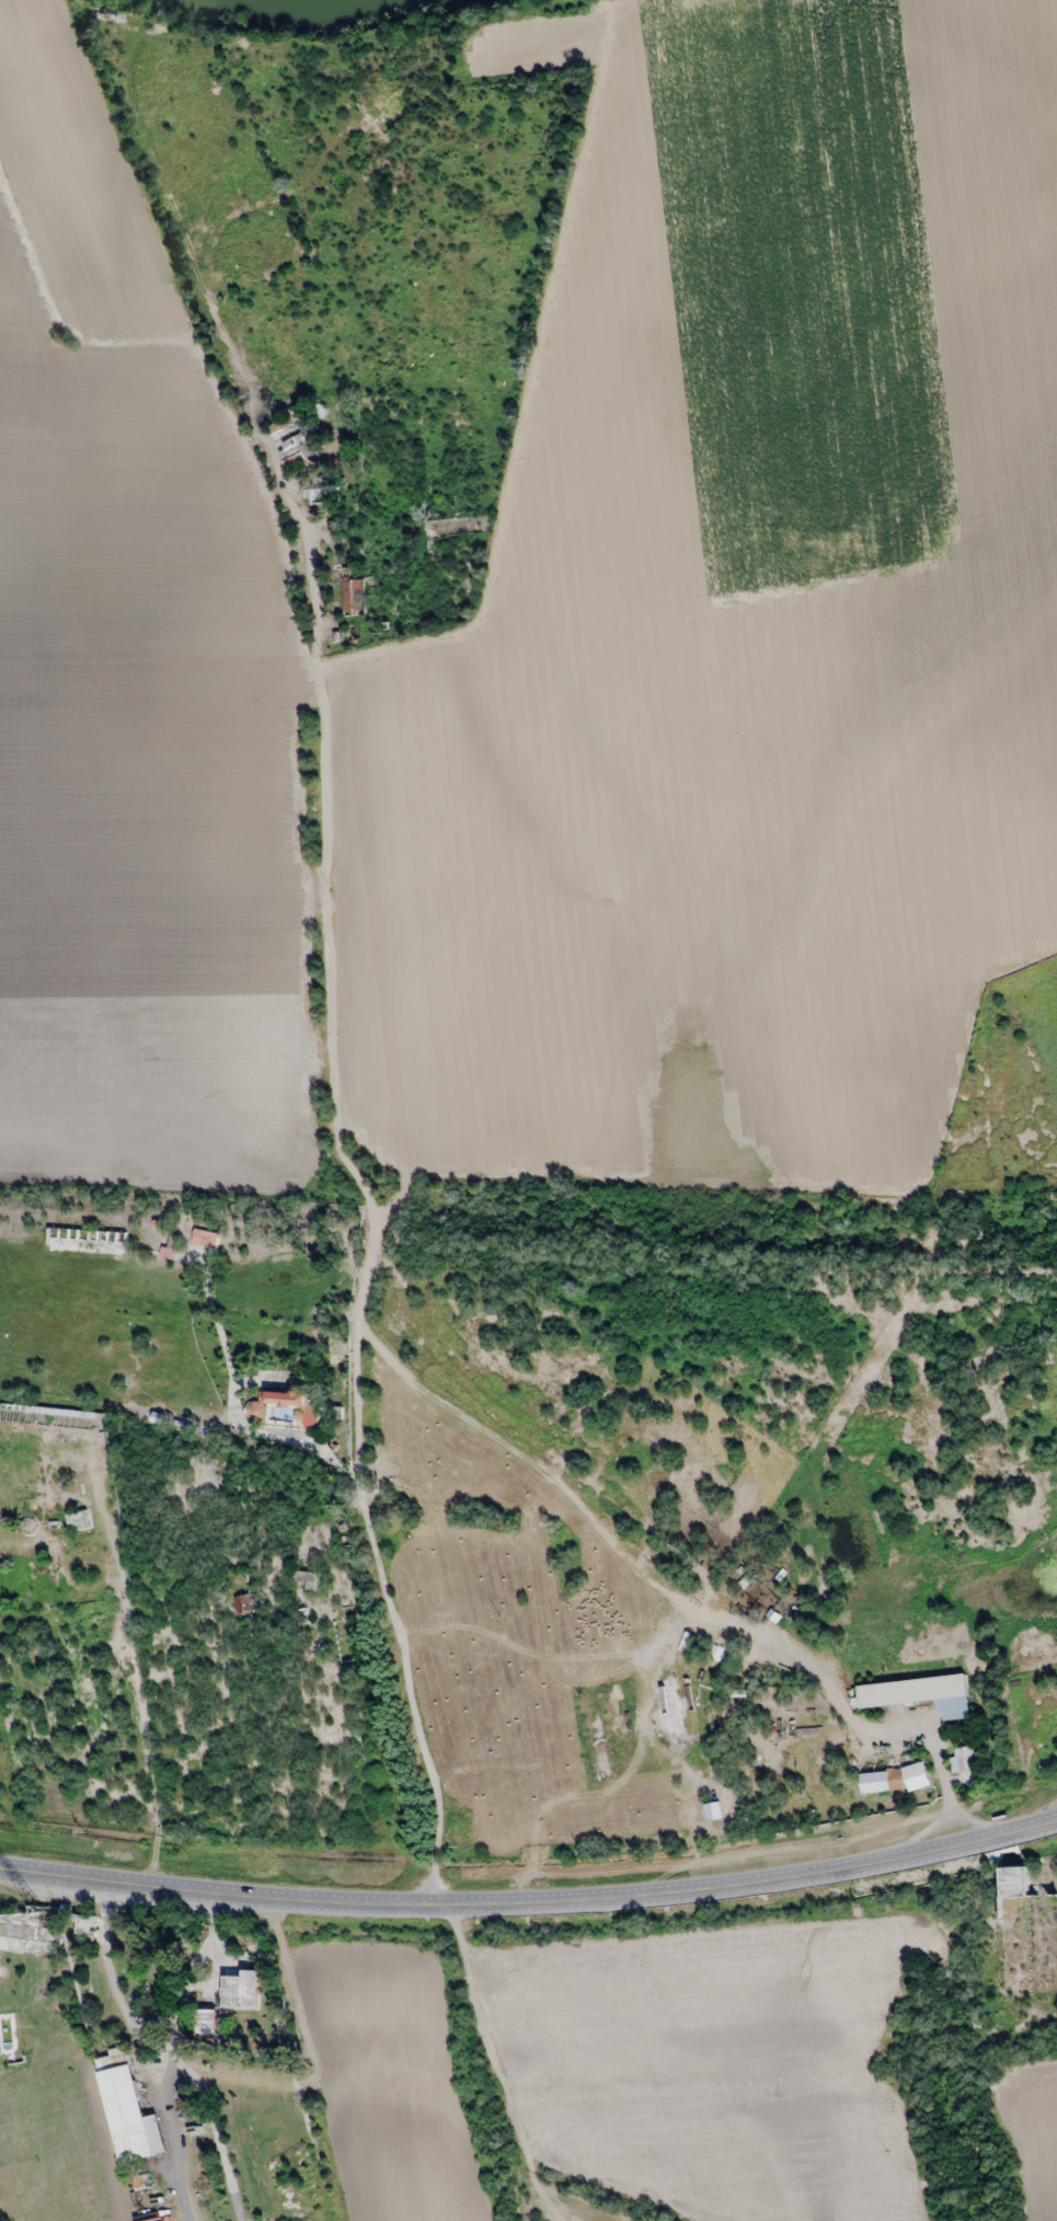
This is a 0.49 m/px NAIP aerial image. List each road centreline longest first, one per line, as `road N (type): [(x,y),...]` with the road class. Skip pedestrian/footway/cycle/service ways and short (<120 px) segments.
road 1 (primary): [(0,1862),(297,1891),(505,1900),(908,1856),(1056,1817)]
road 2 (residential): [(359,1321),(376,1209),(341,1131),(319,607),(300,506),(273,452)]

